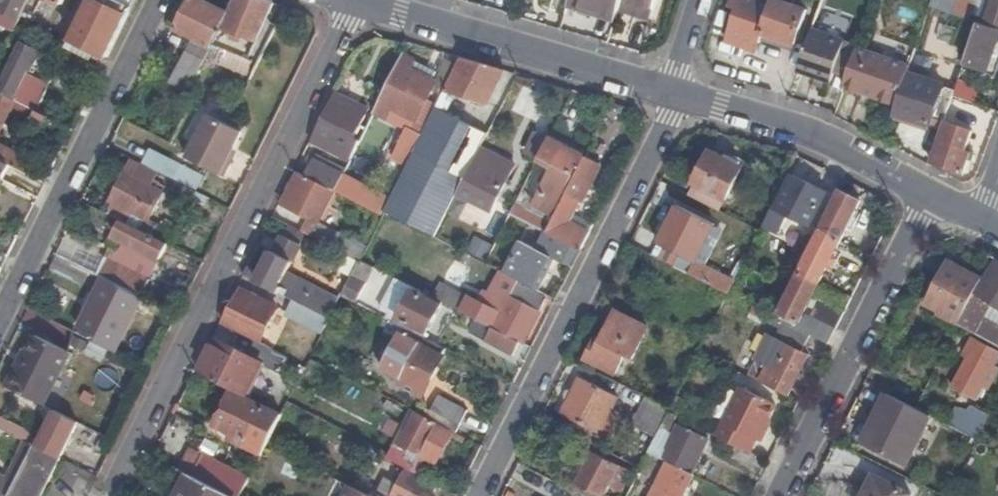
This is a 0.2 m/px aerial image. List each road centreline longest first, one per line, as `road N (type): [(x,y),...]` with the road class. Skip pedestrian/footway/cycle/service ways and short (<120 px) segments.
road 1 (residential): [(355,0),(118,482)]
road 2 (residential): [(680,93),(477,495)]
road 3 (residential): [(0,317),(158,0)]
road 4 (residential): [(780,495),(932,198)]
road 5 (unclassified): [(362,0),(672,91)]
road 6 (unclassified): [(680,93),(812,136),(932,198)]

